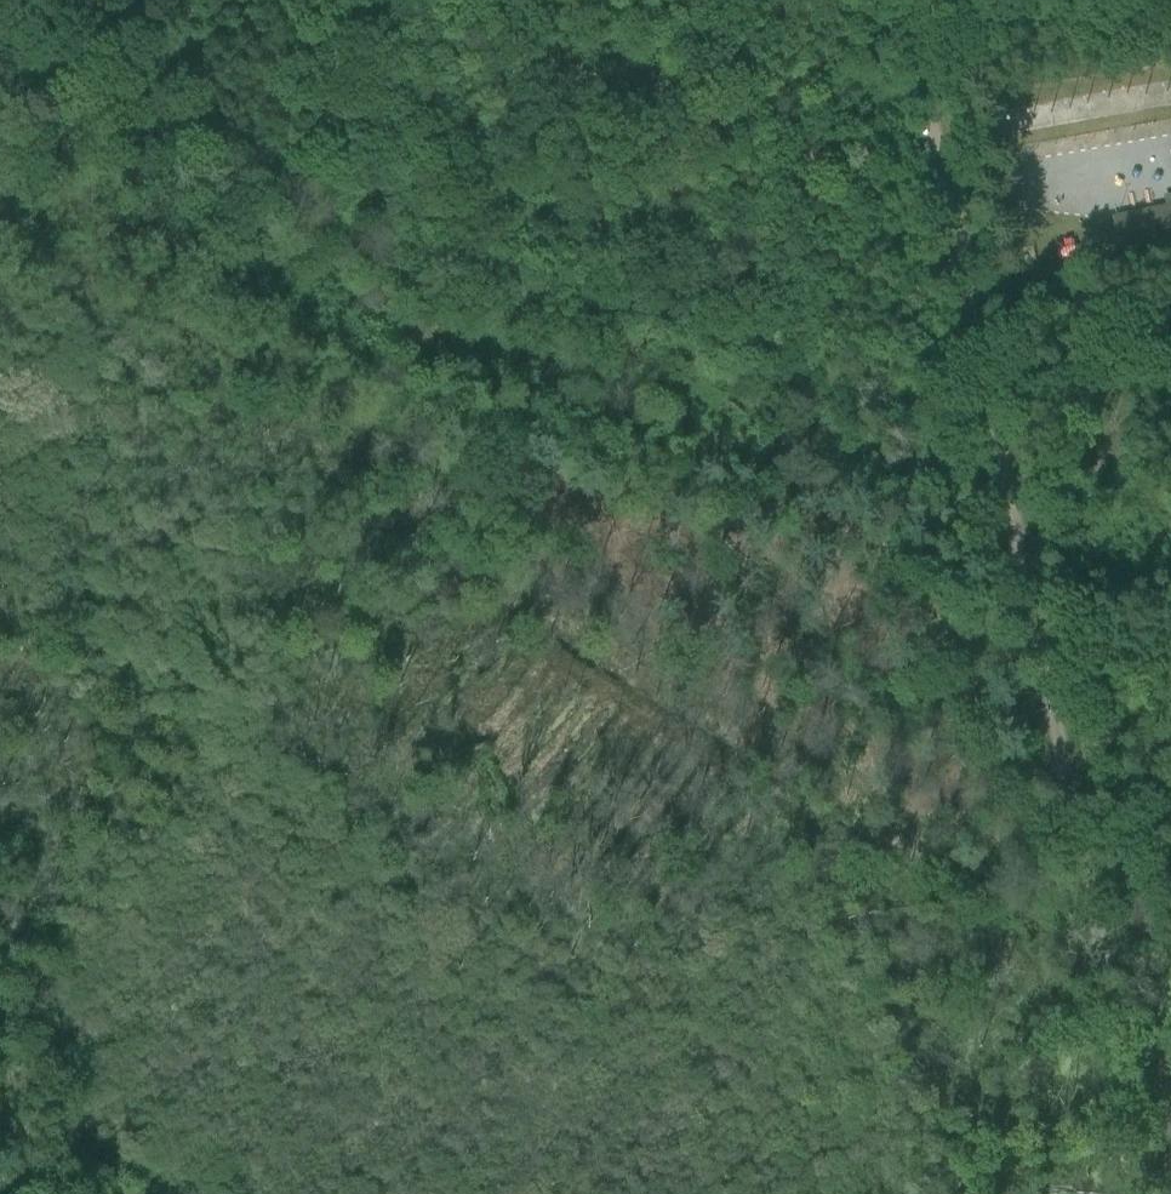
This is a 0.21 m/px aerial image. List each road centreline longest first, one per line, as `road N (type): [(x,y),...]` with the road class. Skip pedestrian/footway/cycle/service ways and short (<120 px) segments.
road 1 (track): [(1160,1193),(1114,920),(932,0)]
road 2 (track): [(69,0),(70,71),(0,214)]

